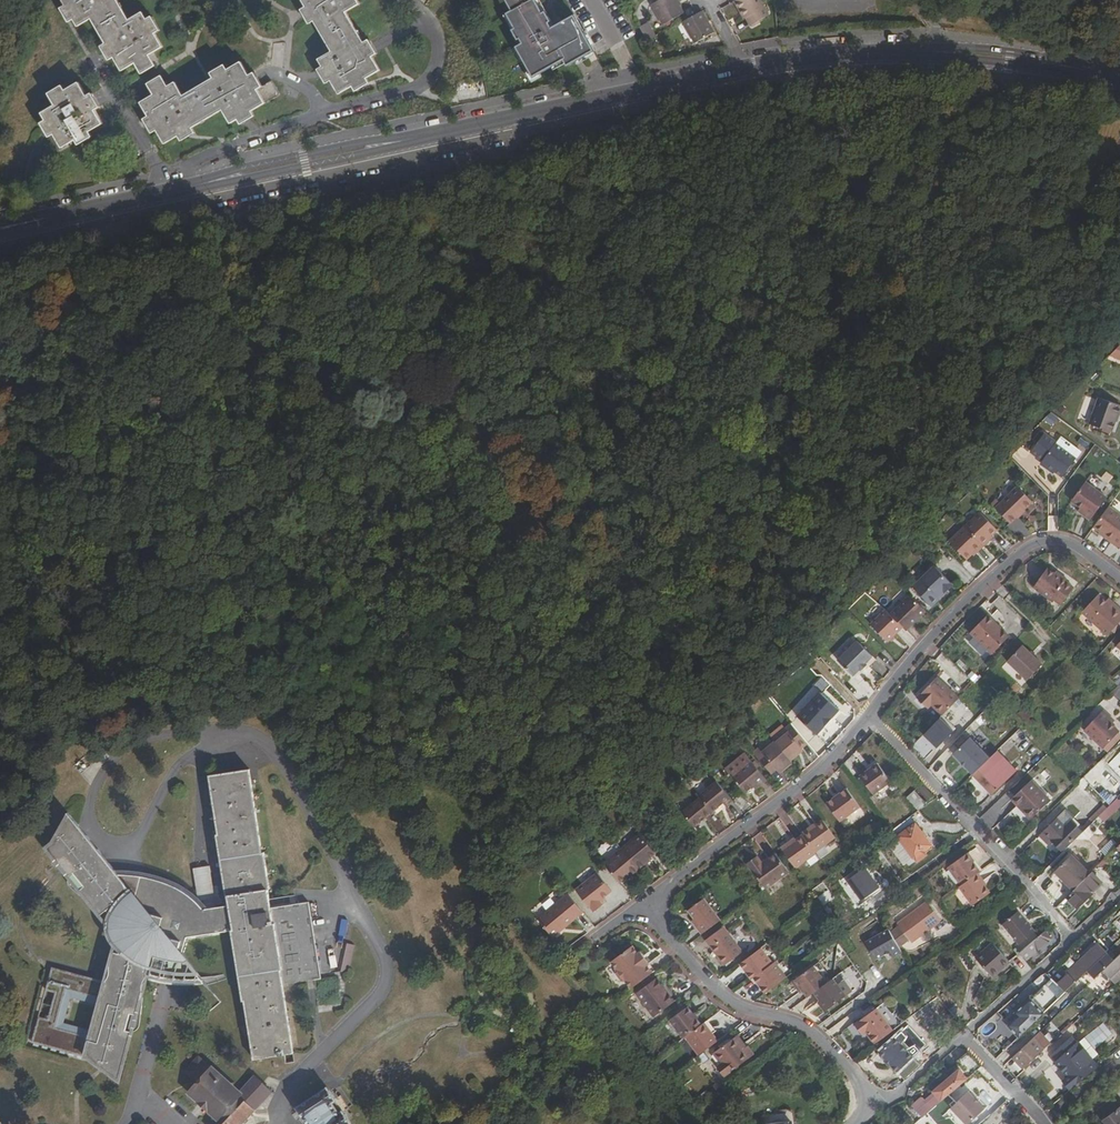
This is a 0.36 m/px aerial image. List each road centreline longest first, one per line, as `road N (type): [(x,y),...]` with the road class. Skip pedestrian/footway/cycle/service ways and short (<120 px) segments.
road 1 (residential): [(1119,578),(1084,550),(1057,540),(1030,543),(940,626),(869,714)]
road 2 (tertiary): [(416,138),(744,65)]
road 3 (residential): [(644,903),(721,996),(806,1027),(876,1102)]
road 4 (residential): [(1071,940),(869,714)]
road 5 (residential): [(869,714),(820,767),(644,903)]
road 6 (tertiary): [(416,138),(304,154),(190,186)]
road 7 (tertiary): [(190,186),(416,138)]
road 8 (track): [(566,957),(708,1123)]
road 9 (tertiary): [(744,65),(823,52),(934,52)]
road 10 (tertiary): [(24,223),(190,186)]
road 11 (tertiary): [(1093,71),(984,48),(934,52)]
road 12 (tertiary): [(934,52),(1093,71)]
road 13 (residential): [(1071,940),(964,1036)]
road 14 (residential): [(1047,1123),(964,1036)]

